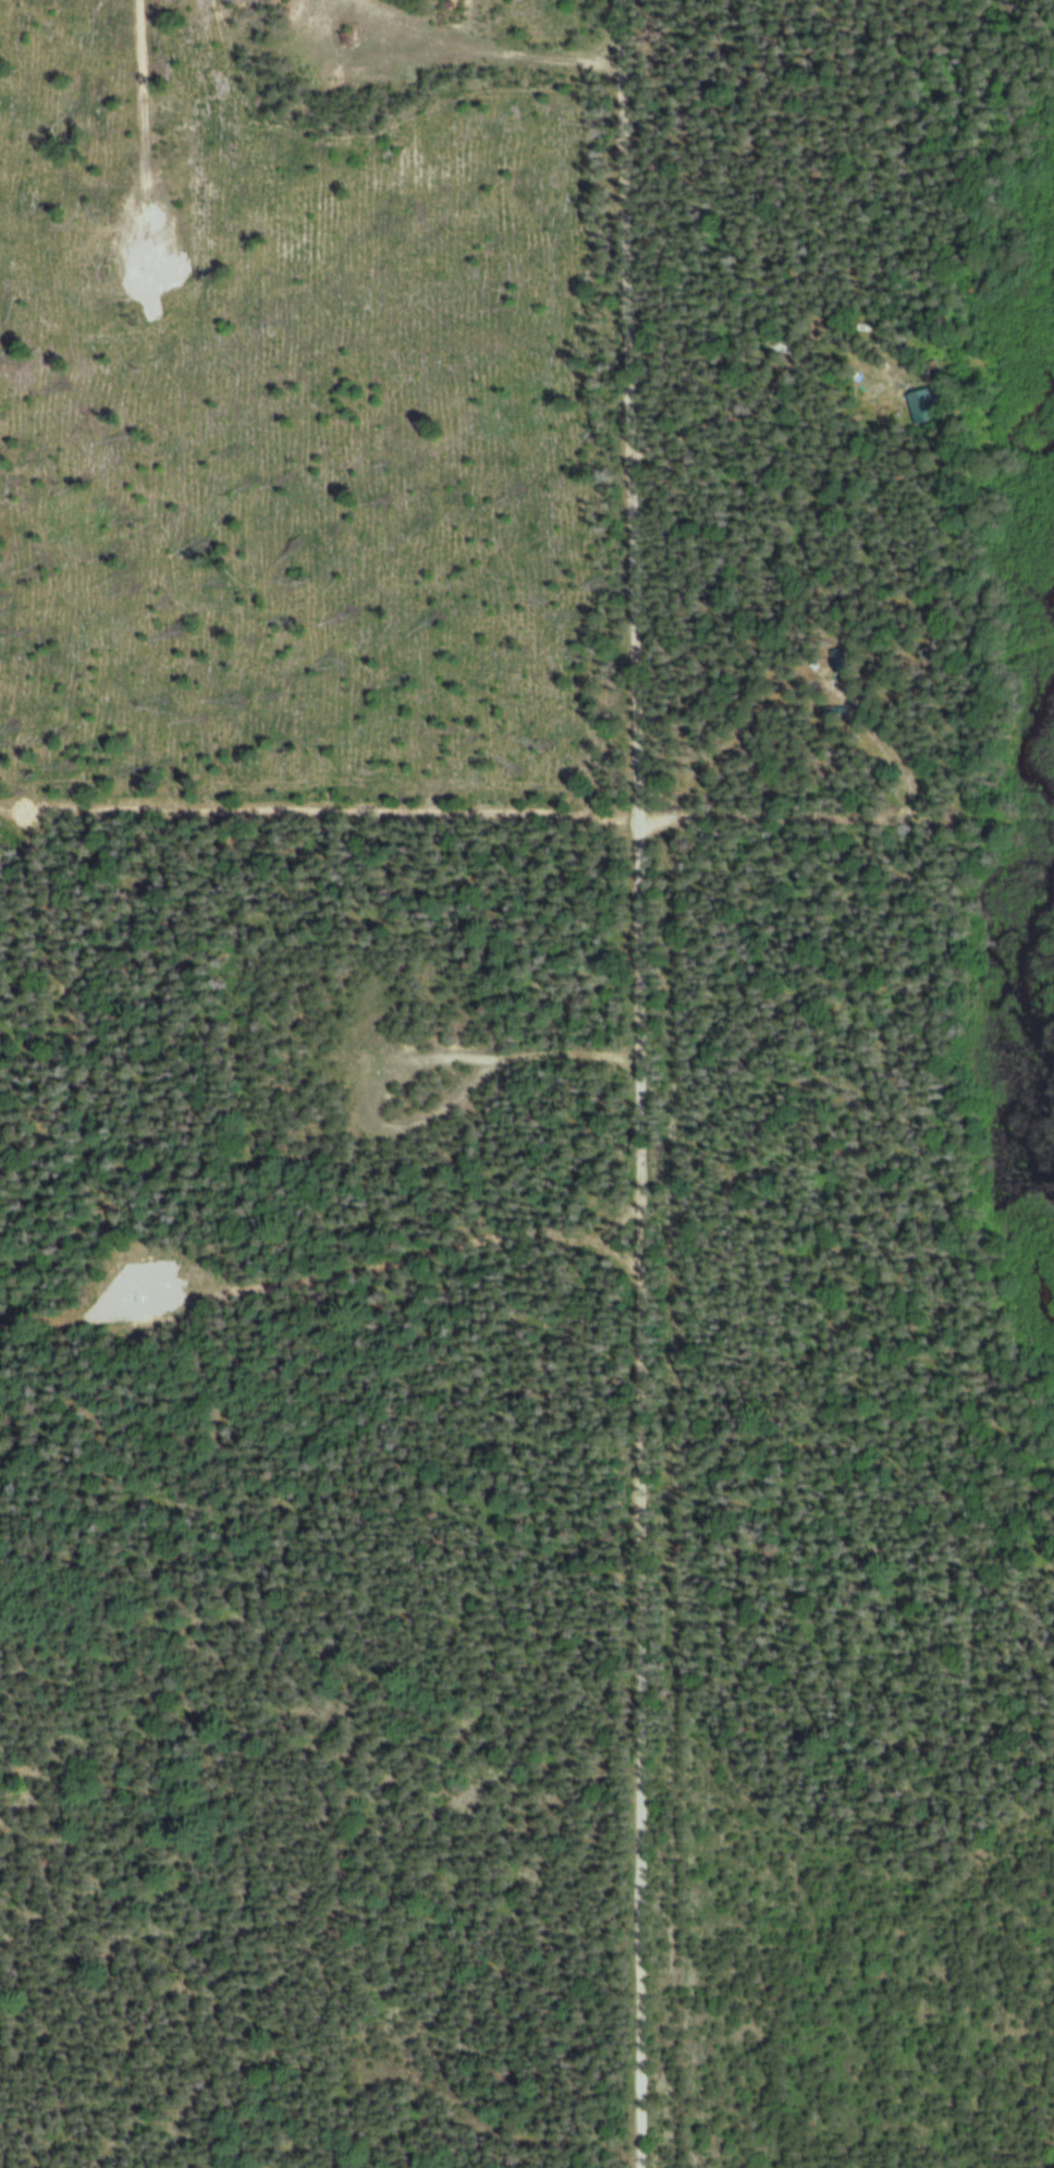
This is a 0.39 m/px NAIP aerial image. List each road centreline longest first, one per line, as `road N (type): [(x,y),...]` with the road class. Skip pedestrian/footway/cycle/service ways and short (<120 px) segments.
road 1 (residential): [(634,2167),(648,1333),(645,821)]
road 2 (residential): [(645,821),(610,0)]
road 3 (track): [(647,1225),(571,1260),(523,1259),(0,1347)]
road 4 (track): [(645,821),(0,818)]
road 5 (track): [(147,0),(154,191)]

